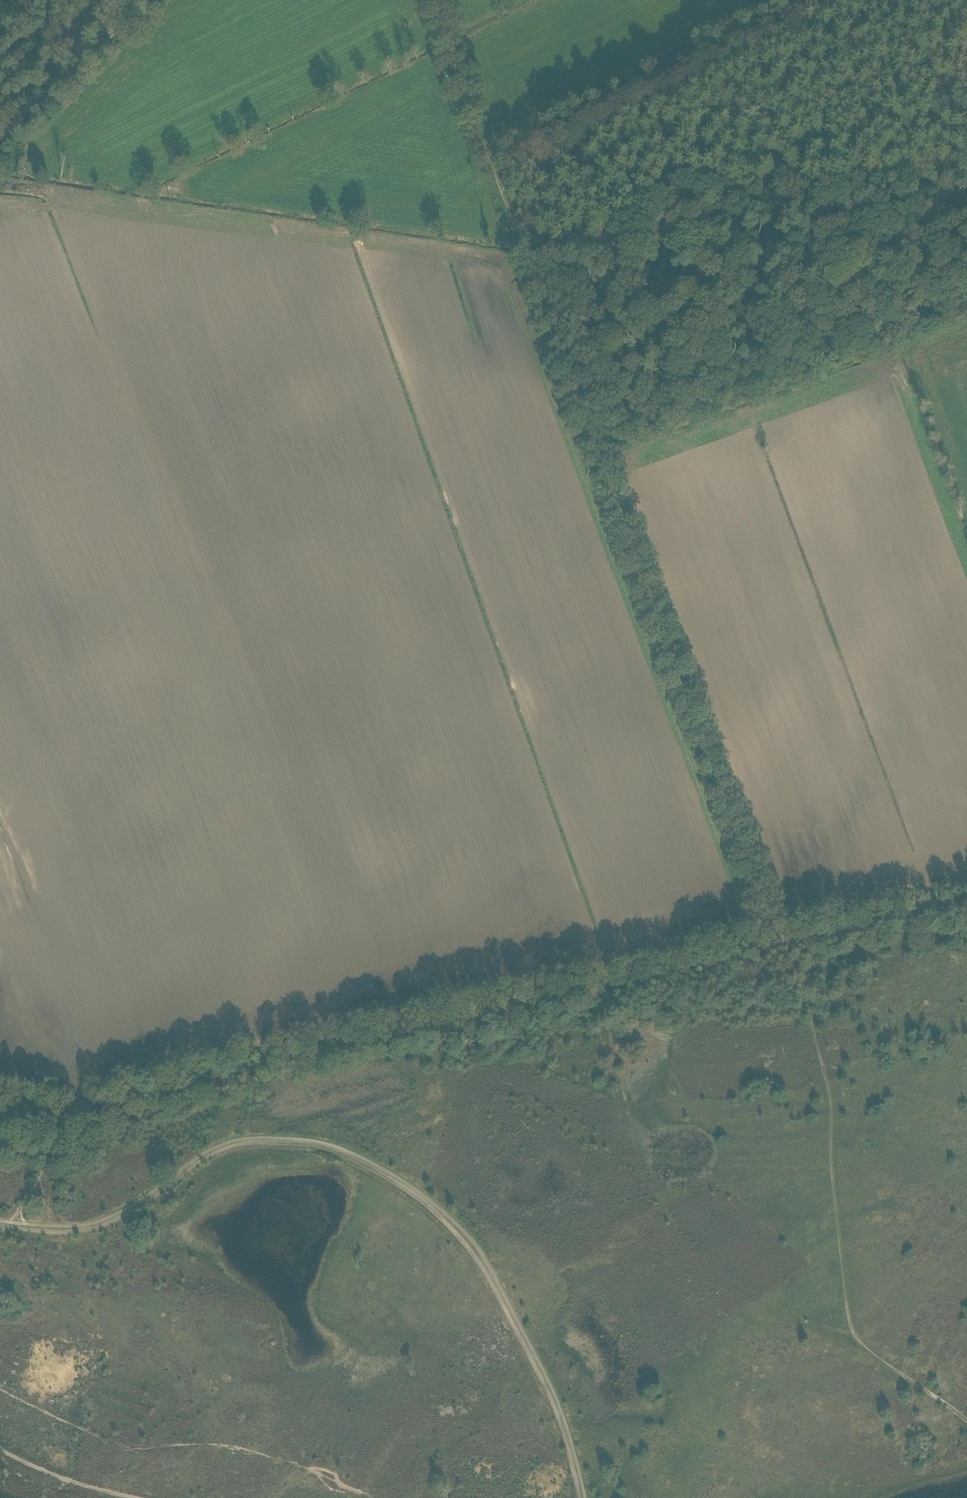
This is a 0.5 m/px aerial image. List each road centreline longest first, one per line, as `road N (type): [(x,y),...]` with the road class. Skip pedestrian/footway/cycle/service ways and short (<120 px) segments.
road 1 (track): [(966,1421),(862,1348),(851,1332),(823,1059),(432,0)]
road 2 (track): [(966,902),(65,1115),(0,1106)]
road 3 (track): [(576,1497),(564,1442),(482,1265),(445,1223),(388,1180),(317,1150),(270,1146),(207,1160),(116,1222),(66,1234),(0,1229)]
road 4 (track): [(966,308),(593,438)]
road 5 (track): [(818,0),(492,165)]
road 6 (track): [(0,150),(147,0)]
road 7 (track): [(0,1452),(131,1497)]

